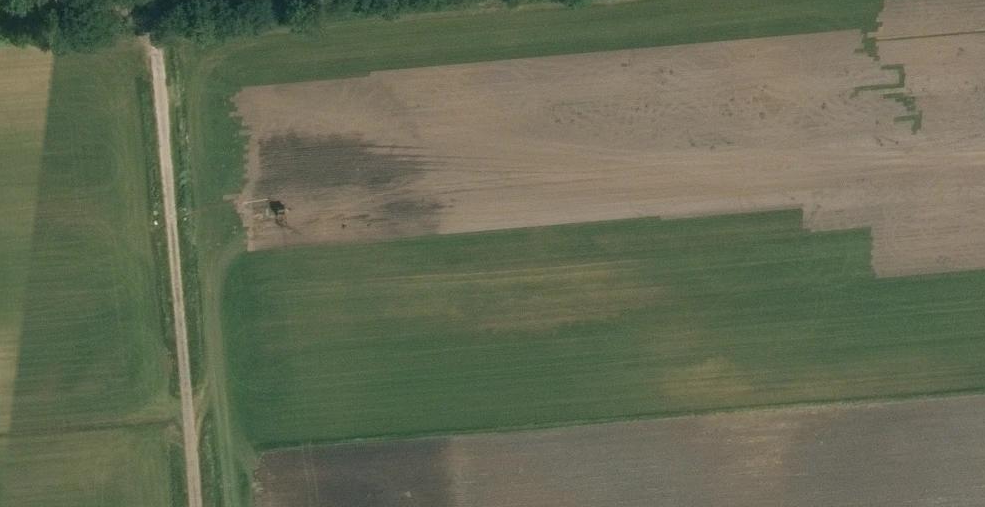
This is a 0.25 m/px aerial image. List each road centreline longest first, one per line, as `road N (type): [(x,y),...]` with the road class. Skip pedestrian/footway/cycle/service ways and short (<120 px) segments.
road 1 (track): [(152,4),(196,506)]

